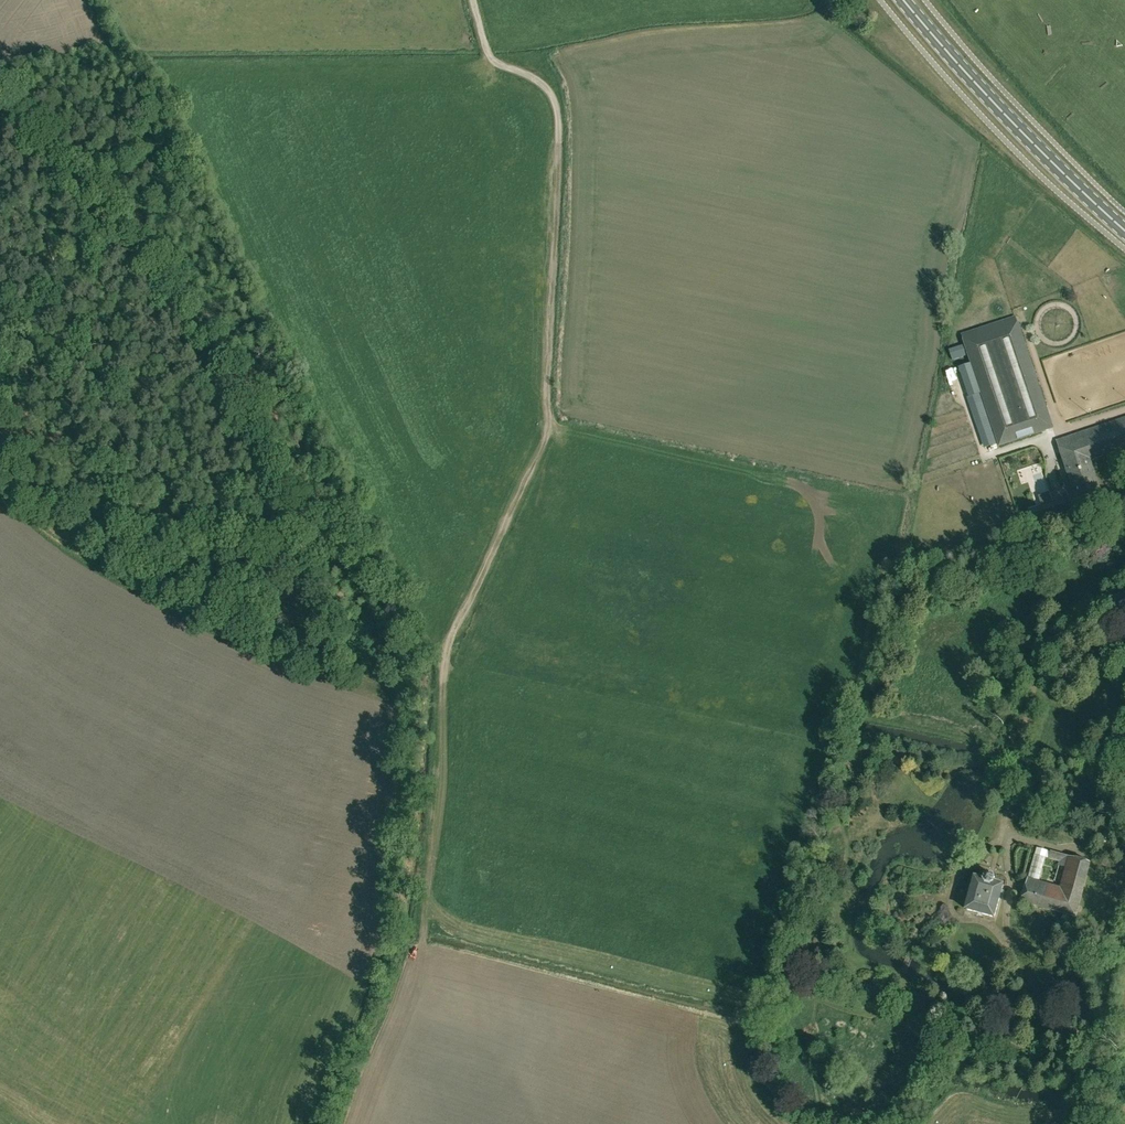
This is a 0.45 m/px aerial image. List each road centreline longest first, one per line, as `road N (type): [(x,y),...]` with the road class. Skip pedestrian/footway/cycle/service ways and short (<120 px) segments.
road 1 (secondary): [(1124,231),(995,104),(904,0)]

